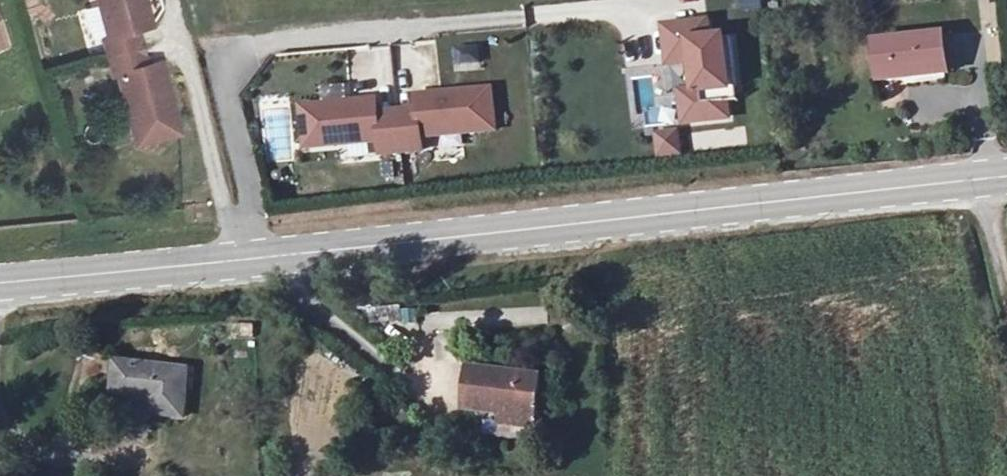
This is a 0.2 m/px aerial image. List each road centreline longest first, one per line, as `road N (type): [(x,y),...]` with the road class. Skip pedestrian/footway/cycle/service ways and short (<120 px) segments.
road 1 (secondary): [(255,251),(1006,170)]
road 2 (residential): [(505,19),(258,45),(231,56),(220,88),(255,251)]
road 3 (secondary): [(0,275),(255,251)]

